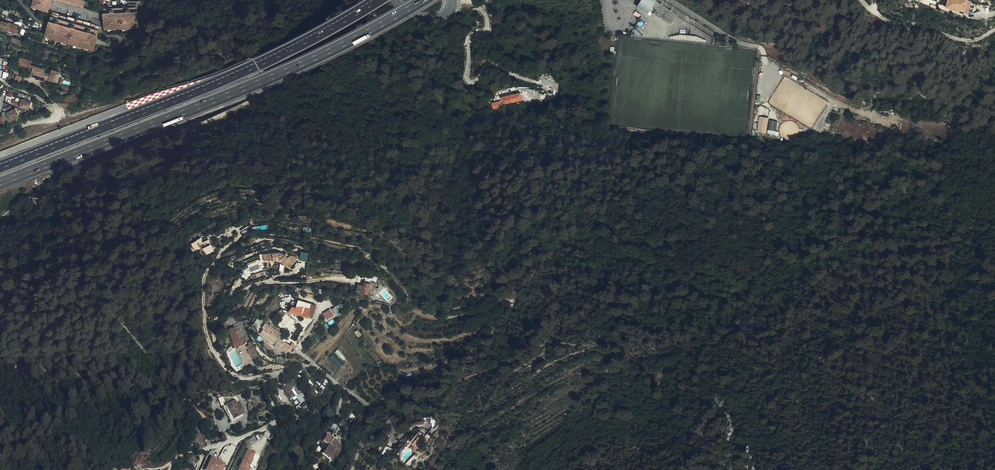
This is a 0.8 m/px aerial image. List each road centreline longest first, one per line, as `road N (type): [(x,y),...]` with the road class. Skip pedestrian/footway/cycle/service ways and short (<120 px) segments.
road 1 (motorway): [(0,183),(266,80),(425,0)]
road 2 (motorway): [(379,0),(235,75),(0,167)]
road 3 (residential): [(233,441),(275,422),(268,389),(276,374),(316,368),(371,412),(352,469)]

